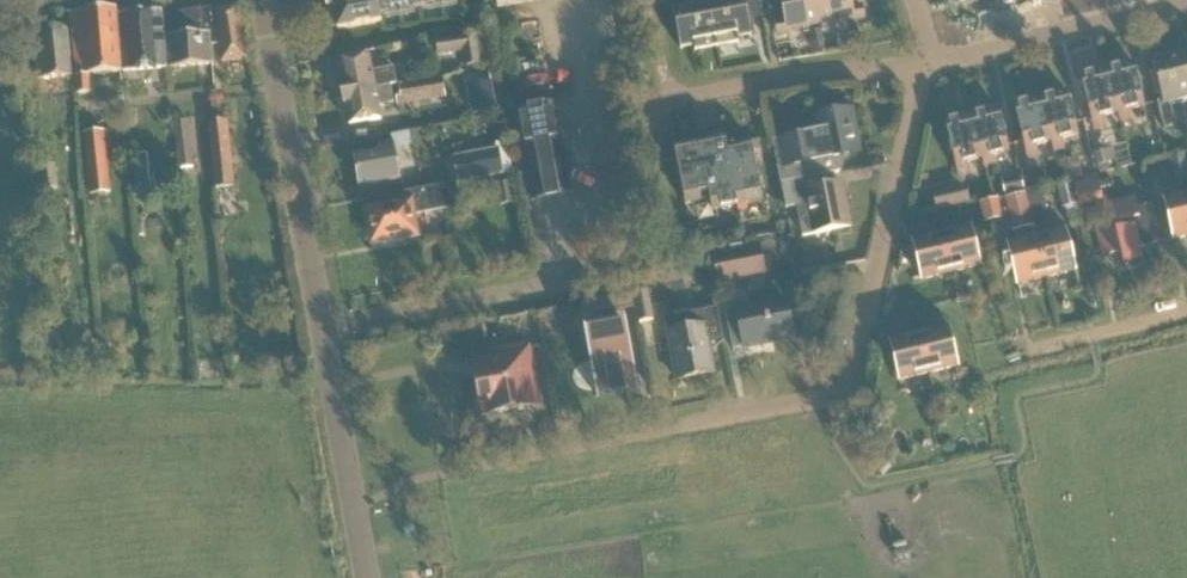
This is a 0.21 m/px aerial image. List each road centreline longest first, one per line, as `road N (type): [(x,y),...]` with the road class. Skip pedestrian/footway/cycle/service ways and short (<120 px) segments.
road 1 (tertiary): [(369,577),(265,0)]
road 2 (residential): [(670,432),(810,404),(853,384),(921,69)]
road 3 (residential): [(643,109),(829,73),(921,69)]
road 4 (residential): [(921,69),(1186,3)]
road 5 (residential): [(1035,352),(1186,314)]

